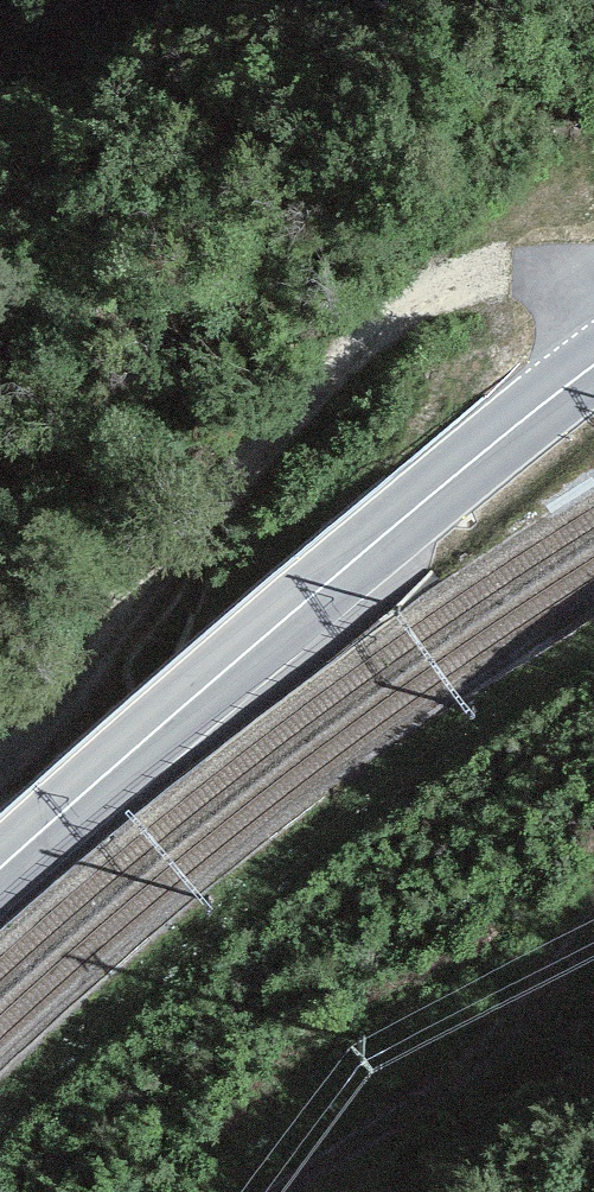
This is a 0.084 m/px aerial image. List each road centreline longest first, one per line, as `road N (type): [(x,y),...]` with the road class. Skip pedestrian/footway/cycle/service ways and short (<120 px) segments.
road 1 (primary): [(0,868),(348,566),(593,366)]
road 2 (track): [(593,284),(489,273),(405,307),(321,375),(127,596)]
road 3 (track): [(593,911),(496,1026),(273,1191)]

